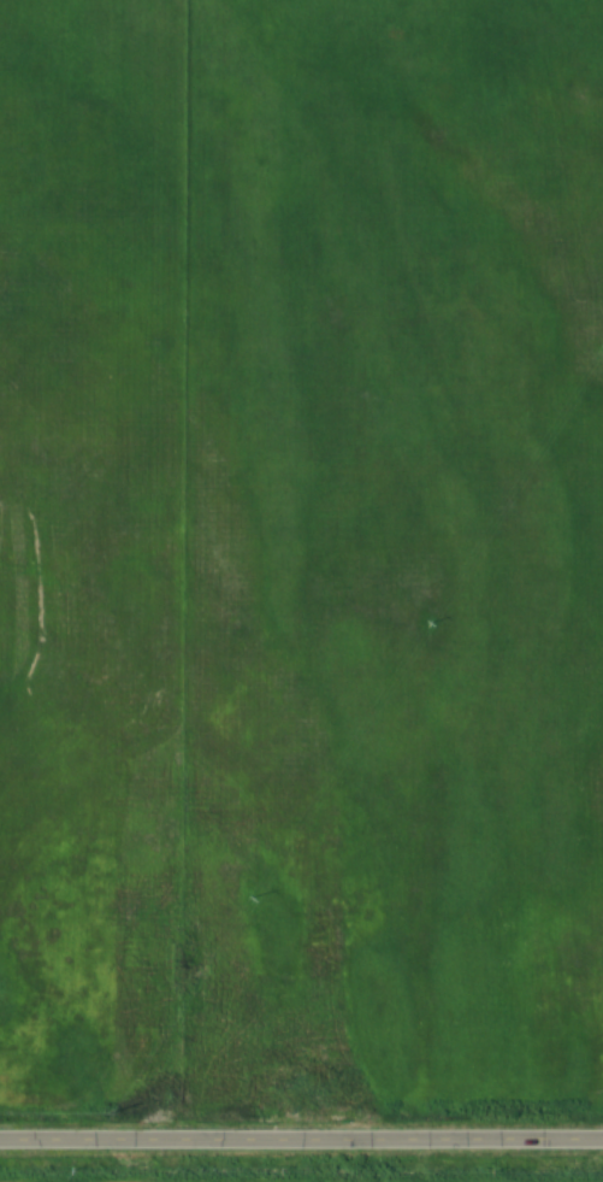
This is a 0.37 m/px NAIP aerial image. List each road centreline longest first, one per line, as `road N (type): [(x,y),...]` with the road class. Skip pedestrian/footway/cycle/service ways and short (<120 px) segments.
road 1 (tertiary): [(602,1137),(0,1137)]

